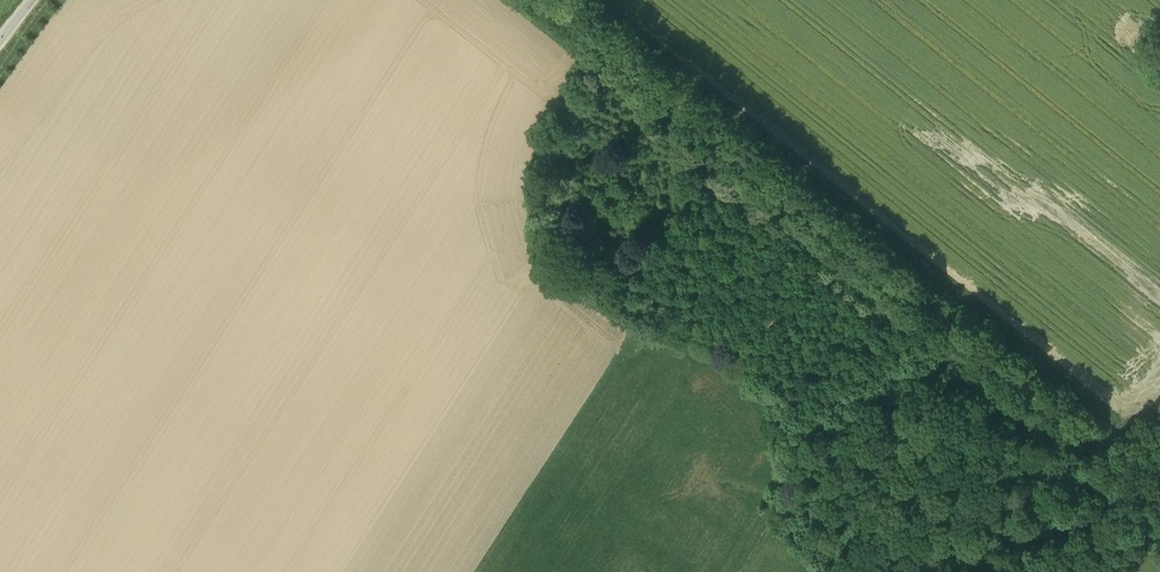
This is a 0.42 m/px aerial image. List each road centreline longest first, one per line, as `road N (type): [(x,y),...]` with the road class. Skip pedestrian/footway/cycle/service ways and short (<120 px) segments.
road 1 (track): [(1159,507),(545,0)]

